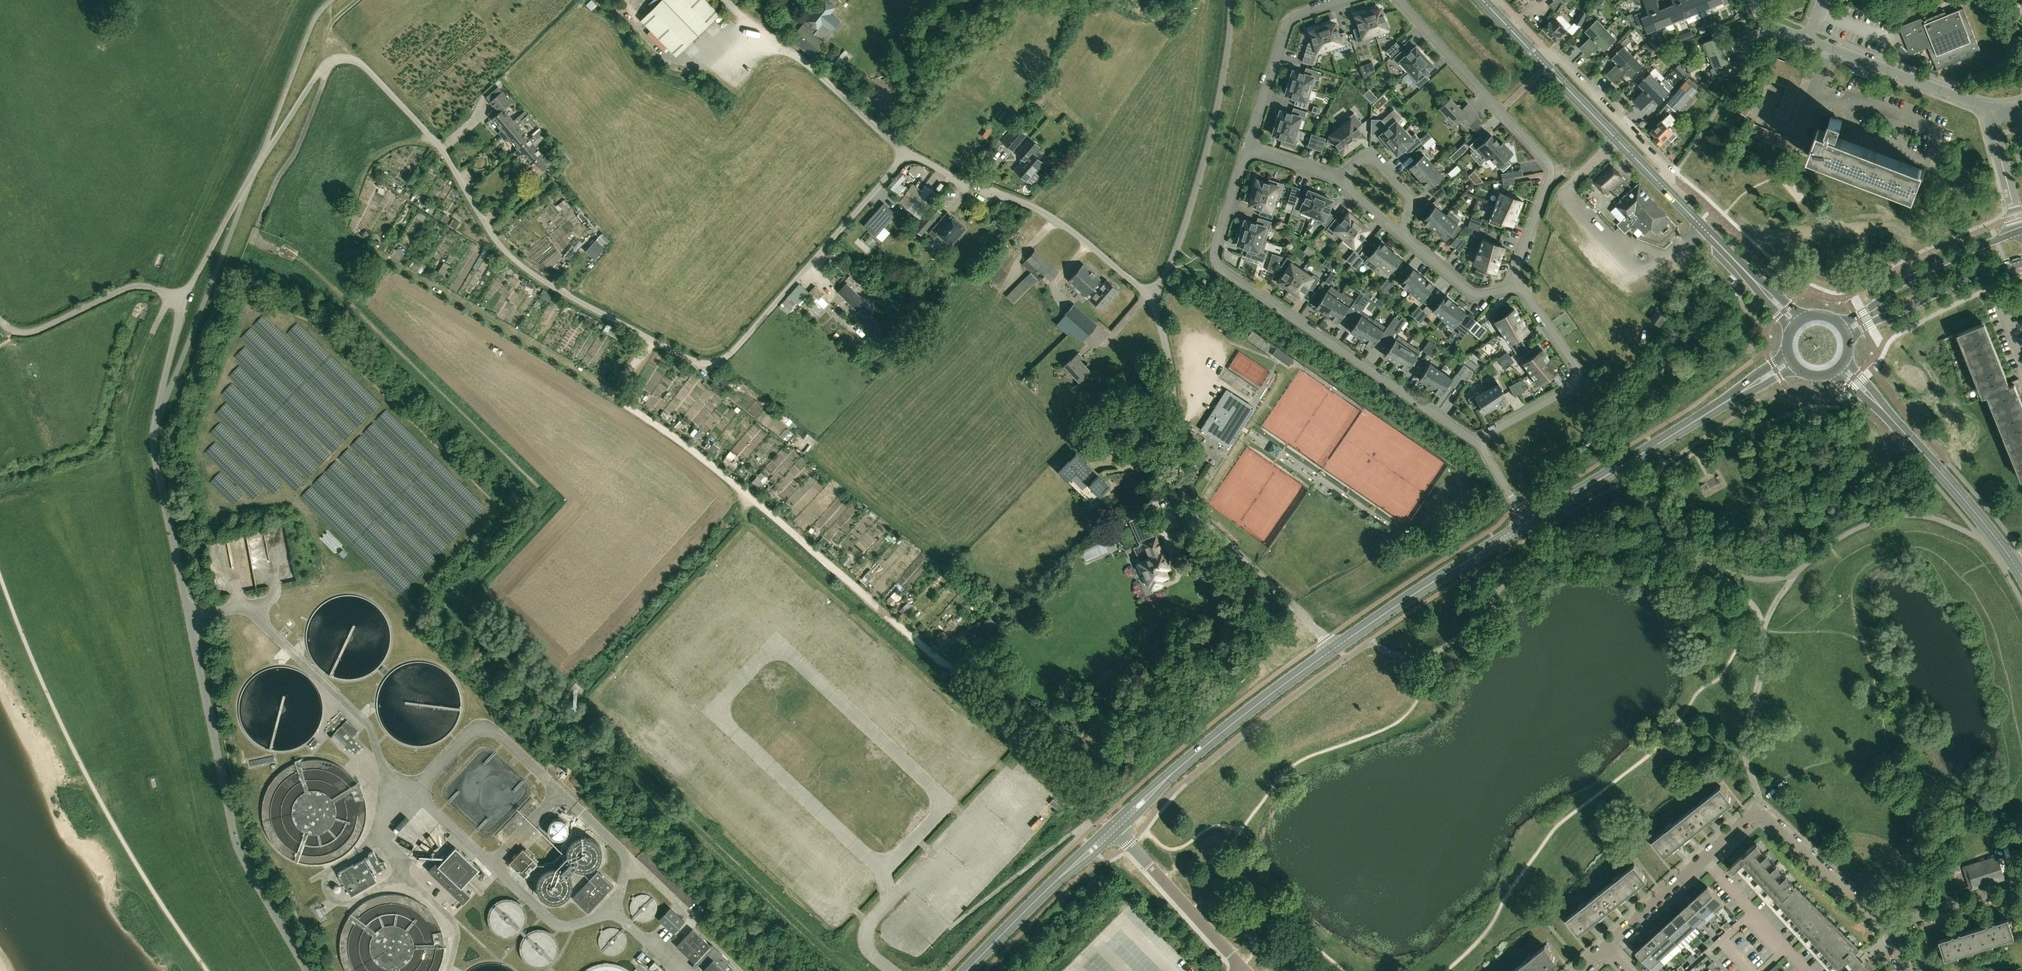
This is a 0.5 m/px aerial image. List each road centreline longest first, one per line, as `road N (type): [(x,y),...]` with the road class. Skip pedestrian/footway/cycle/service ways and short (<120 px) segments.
road 1 (residential): [(1150,299),(1069,227),(912,157),(722,360),(698,364),(523,267),(437,145),(362,65),(339,56),(325,64)]
road 2 (residential): [(307,970),(234,837),(154,448),(184,298)]
road 3 (residential): [(1480,443),(1219,270),(1215,247),(1247,149)]
road 4 (residential): [(1336,648),(1191,511),(1150,299)]
road 5 (residential): [(1888,931),(1758,811),(1606,946)]
road 6 (residential): [(1396,0),(1548,164),(1513,278)]
road 7 (residential): [(1231,0),(1214,126),(1180,239),(1150,299)]
road 8 (tertiary): [(1528,523),(1740,393)]
road 9 (residential): [(1513,278),(1572,361),(1576,382),(1480,443)]
road 10 (tertiary): [(1336,648),(1528,523)]
road 11 (tertiary): [(1168,777),(1336,648)]
road 12 (tertiary): [(2014,564),(1882,407)]
road 13 (primary): [(2021,230),(1921,273),(1839,322)]
road 14 (residential): [(1992,110),(1806,39)]
road 15 (unclassified): [(0,321),(34,331),(132,286),(184,298)]
road 16 (primary): [(1848,340),(2021,258)]
road 17 (residential): [(1247,149),(1284,26),(1341,0)]
road 18 (residential): [(1663,187),(1668,170),(1556,59),(1546,66)]
road 19 (residential): [(1246,970),(1118,833)]
road 20 (primary): [(1663,187),(1546,66)]
road 21 (residential): [(1513,278),(1505,291),(1473,295),(1402,235)]
road 22 (residential): [(1888,931),(2021,888)]
road 23 (residential): [(1335,178),(1364,158),(1376,161),(1412,200),(1402,235)]
road 24 (primary): [(1755,280),(1663,187)]

